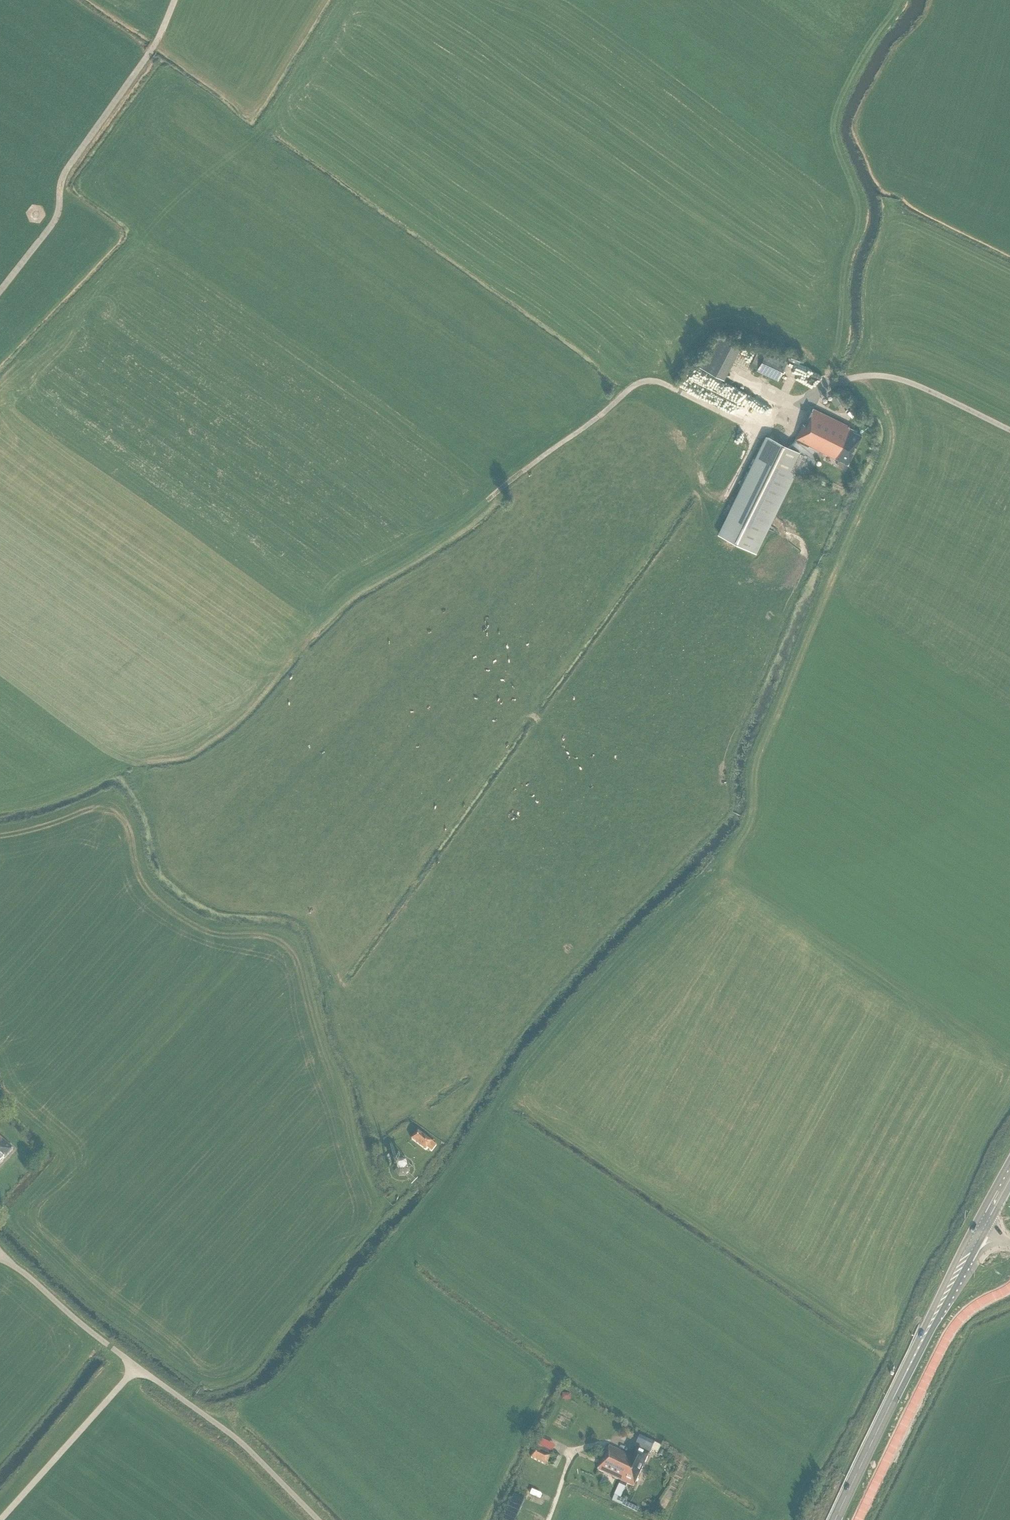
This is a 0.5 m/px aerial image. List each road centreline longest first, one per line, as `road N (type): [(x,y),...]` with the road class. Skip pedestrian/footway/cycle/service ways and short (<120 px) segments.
road 1 (track): [(0,832),(98,801),(115,804),(140,848),(142,875),(189,922),(286,940),(377,1202)]
road 2 (unclassified): [(316,1519),(231,1438),(0,1255)]
road 3 (track): [(0,295),(60,221),(68,174),(158,41),(173,0)]
road 4 (unclassified): [(857,1519),(953,1329),(1009,1287)]
road 5 (trunk): [(833,1519),(928,1323)]
road 6 (unclassified): [(809,401),(848,379),(898,378),(1009,431)]
road 7 (trunk): [(1009,1156),(928,1323)]

